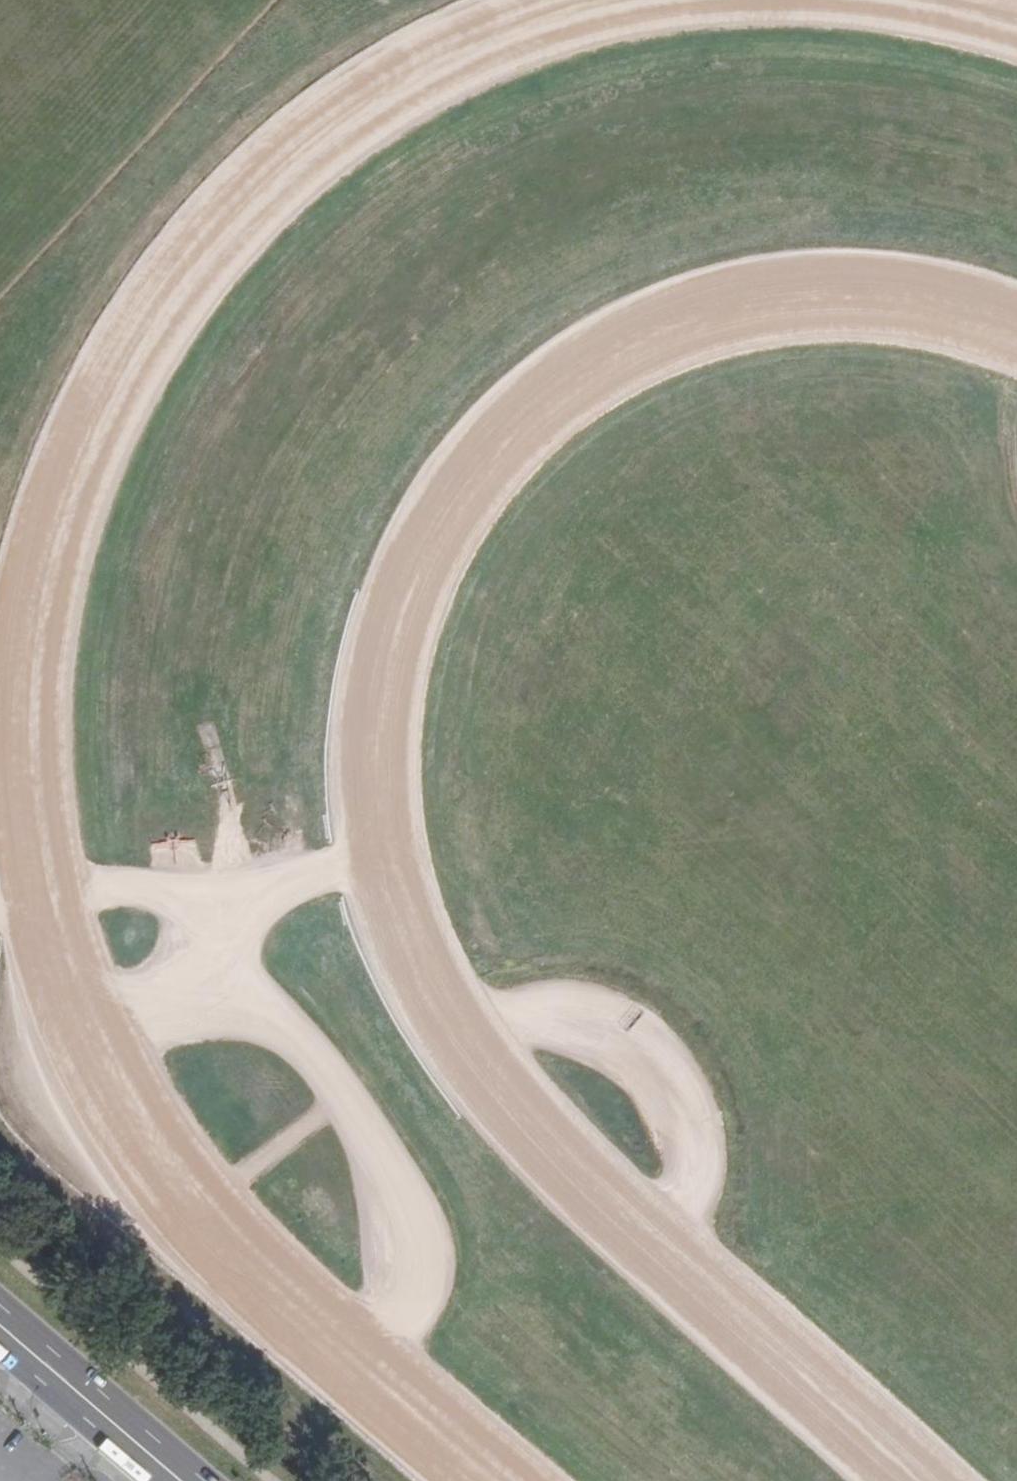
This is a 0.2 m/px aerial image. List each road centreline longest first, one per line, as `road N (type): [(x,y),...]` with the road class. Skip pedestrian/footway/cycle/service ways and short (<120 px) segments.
road 1 (primary): [(208,1480),(0,1303)]
road 2 (primary): [(0,1347),(133,1461)]

